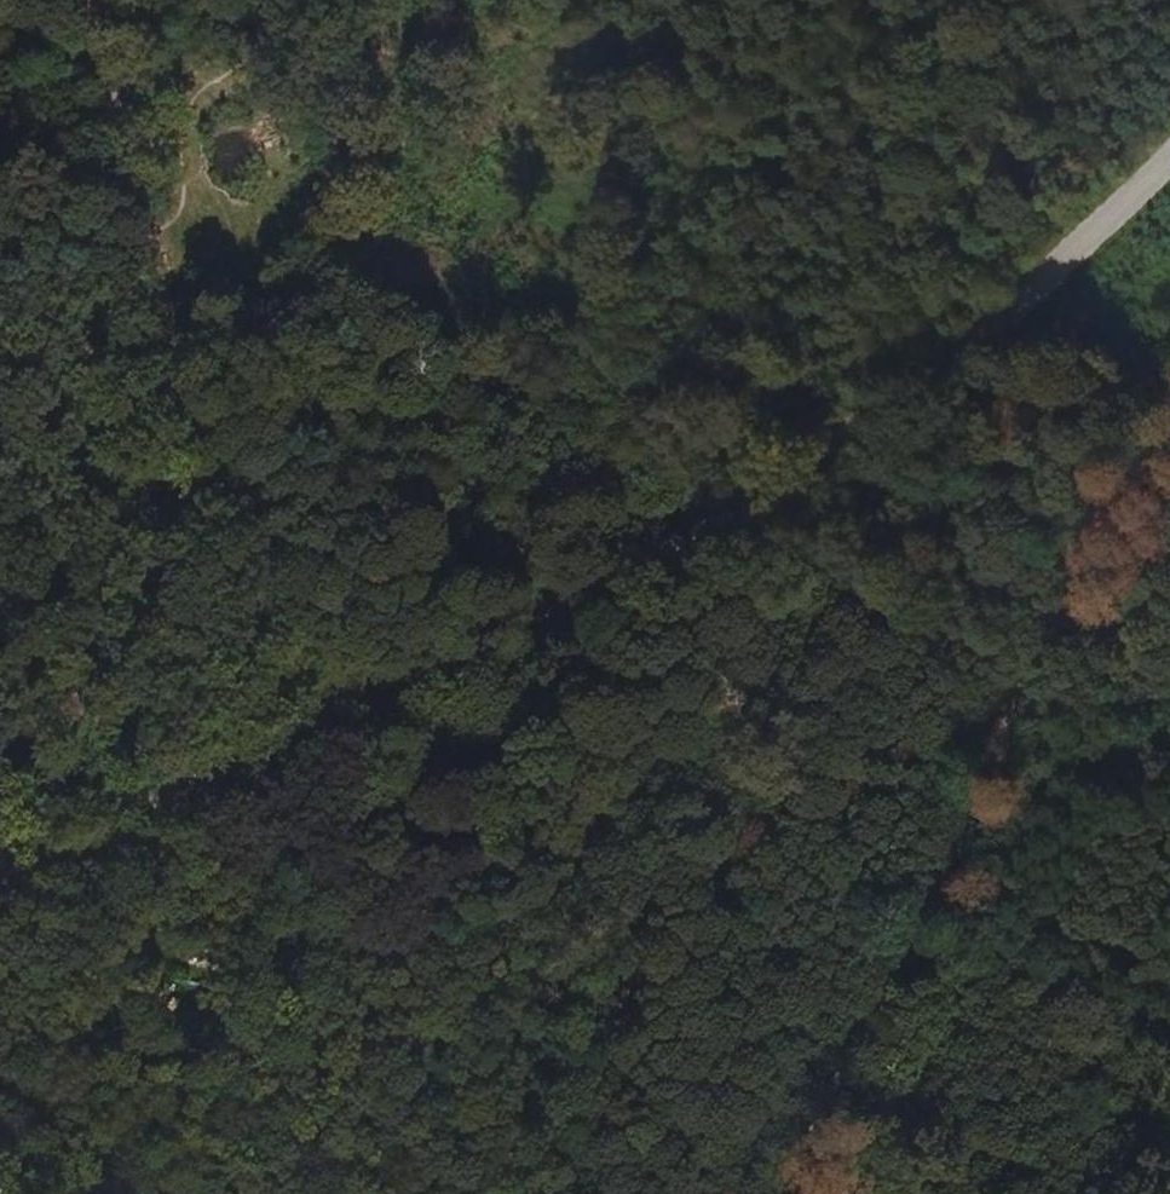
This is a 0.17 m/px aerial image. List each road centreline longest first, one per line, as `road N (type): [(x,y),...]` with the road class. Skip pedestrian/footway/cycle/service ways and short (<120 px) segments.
road 1 (track): [(1169,400),(784,1193)]

